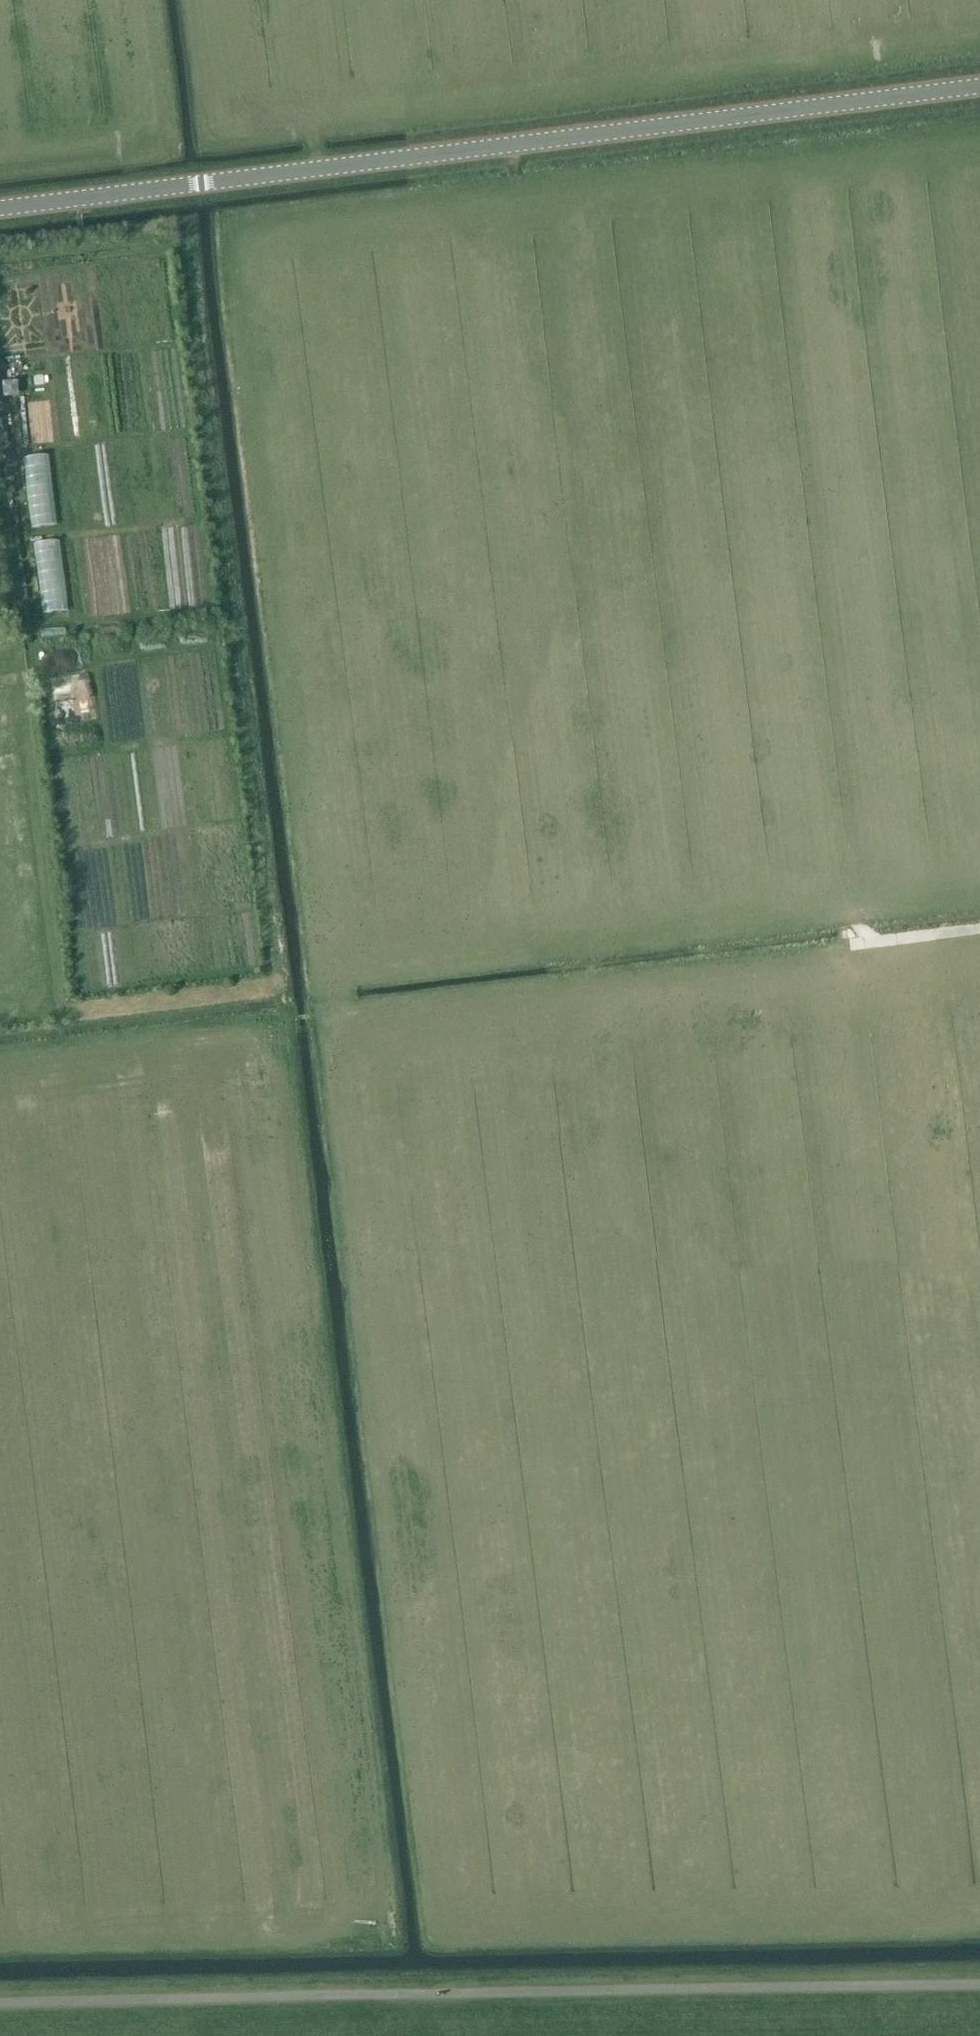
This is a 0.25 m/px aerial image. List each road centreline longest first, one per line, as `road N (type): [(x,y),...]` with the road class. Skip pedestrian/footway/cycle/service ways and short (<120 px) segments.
road 1 (tertiary): [(0,213),(979,92)]

